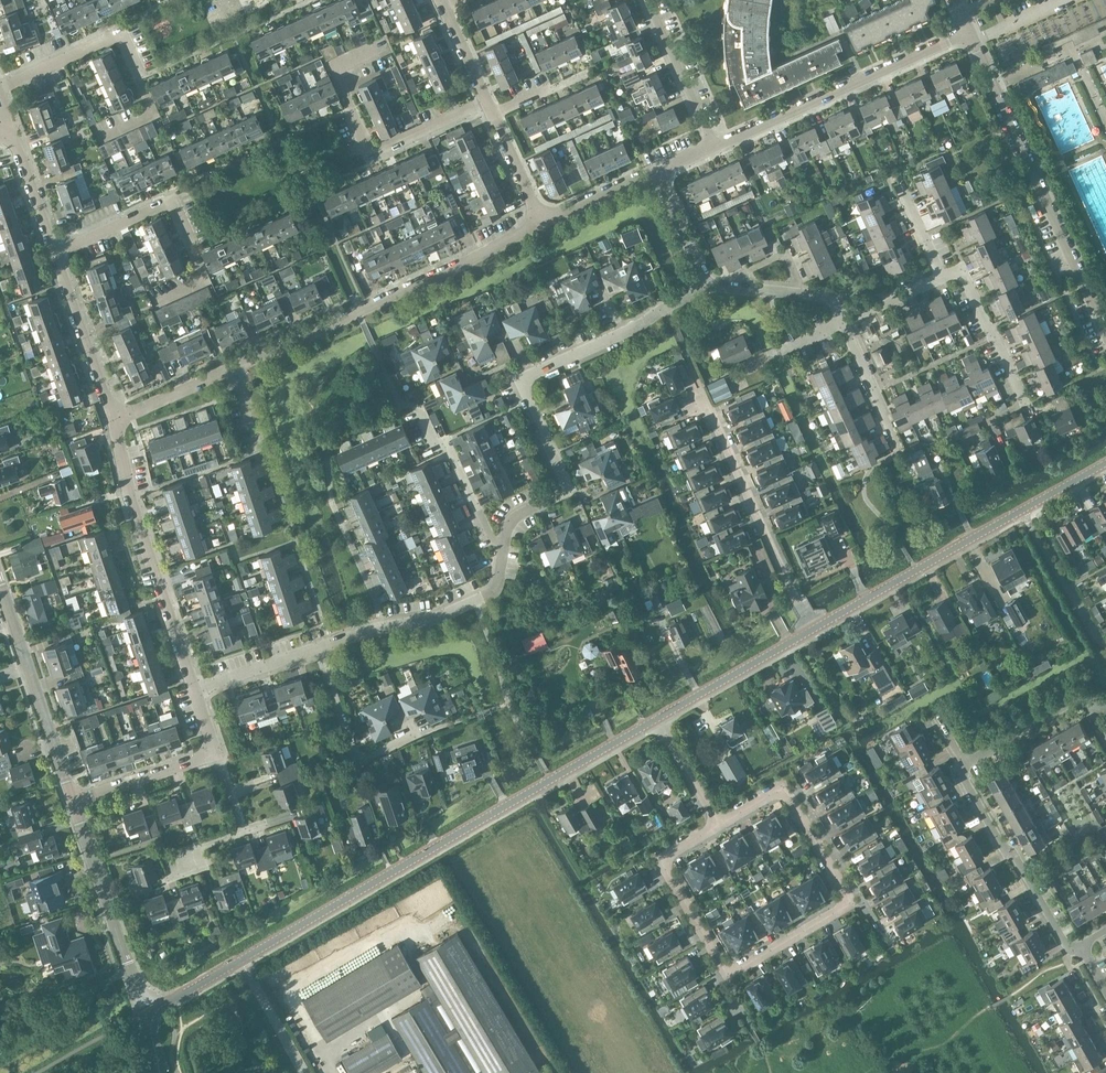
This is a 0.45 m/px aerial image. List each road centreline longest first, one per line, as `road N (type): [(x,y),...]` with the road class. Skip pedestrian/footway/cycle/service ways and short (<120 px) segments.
road 1 (unclassified): [(151,1020),(659,719)]
road 2 (residential): [(113,420),(543,221)]
road 3 (residential): [(719,825),(783,794),(845,892),(843,907),(729,970),(667,872),(671,853)]
road 4 (residential): [(505,543),(520,514),(566,485),(527,380),(624,335),(702,284)]
road 5 (residential): [(1083,950),(1069,947),(964,780),(966,764),(1077,699),(1105,706)]
road 6 (unclassified): [(812,630),(1105,463)]
road 7 (residential): [(1105,329),(968,31)]
road 8 (residential): [(194,690),(113,420)]
road 9 (residential): [(714,145),(968,31)]
road 10 (residential): [(109,134),(153,113),(122,38),(0,88)]
road 11 (residential): [(812,630),(702,393)]
road 12 (residential): [(156,303),(200,283),(202,275),(172,204),(55,254)]
road 13 (residential): [(487,101),(371,150),(335,71),(370,51)]
road 14 (residential): [(319,648),(430,621),(485,597),(497,585),(505,543)]
road 15 (residential): [(151,1020),(74,800)]
road 16 (residential): [(74,800),(0,581)]
road 17 (residential): [(416,735),(366,757),(354,754),(319,648)]
road 18 (unclassified): [(659,719),(812,630)]
road 19 (residential): [(113,420),(55,254)]
road 20 (residential): [(505,543),(488,536),(448,451),(433,443),(418,410)]
road 21 (residential): [(1022,406),(968,282),(944,279)]
road 22 (residential): [(714,145),(648,0)]
road 23 (residential): [(842,322),(827,298),(702,284)]
road 24 (residential): [(74,800),(210,751)]
road 25 (residential): [(900,450),(842,322)]
road 26 (residential): [(55,254),(11,129)]
road 27 (residential): [(194,690),(319,648)]
road 28 (residential): [(543,221),(656,172)]
road 29 (residential): [(659,719),(719,825)]
road 30 (residential): [(702,284),(656,172)]

